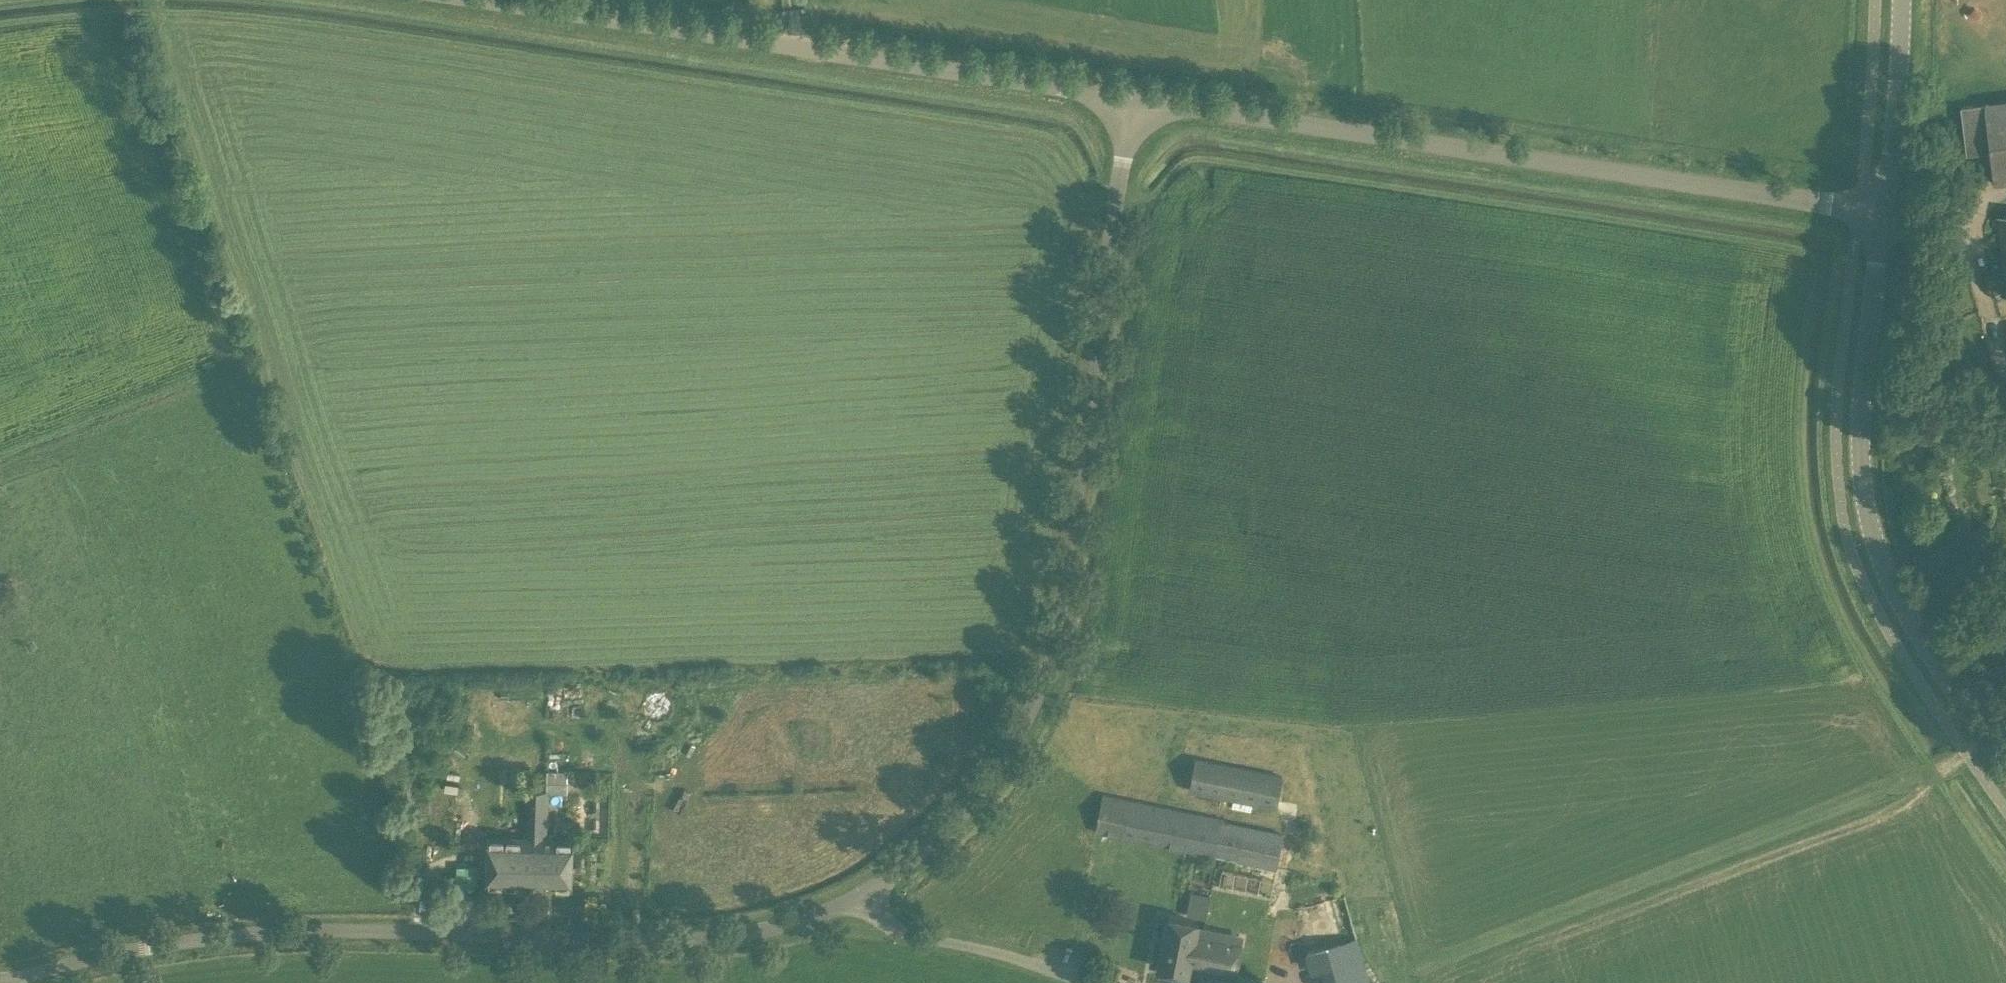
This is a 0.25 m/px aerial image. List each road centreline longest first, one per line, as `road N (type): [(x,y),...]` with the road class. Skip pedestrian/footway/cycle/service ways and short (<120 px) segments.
road 1 (unclassified): [(0,979),(180,938),(282,927),(722,931),(865,893)]
road 2 (unclassified): [(865,893),(929,845),(975,796),(1009,750),(1049,658),(1129,96)]
road 3 (unclassified): [(1885,212),(1129,96)]
road 4 (unclassified): [(1129,96),(503,0)]
road 5 (tertiary): [(2005,766),(1891,582),(1864,508),(1864,361),(1885,212)]
road 6 (unclassified): [(1103,982),(1014,950),(915,931),(865,893)]
road 7 (tertiary): [(1885,212),(1901,0)]

